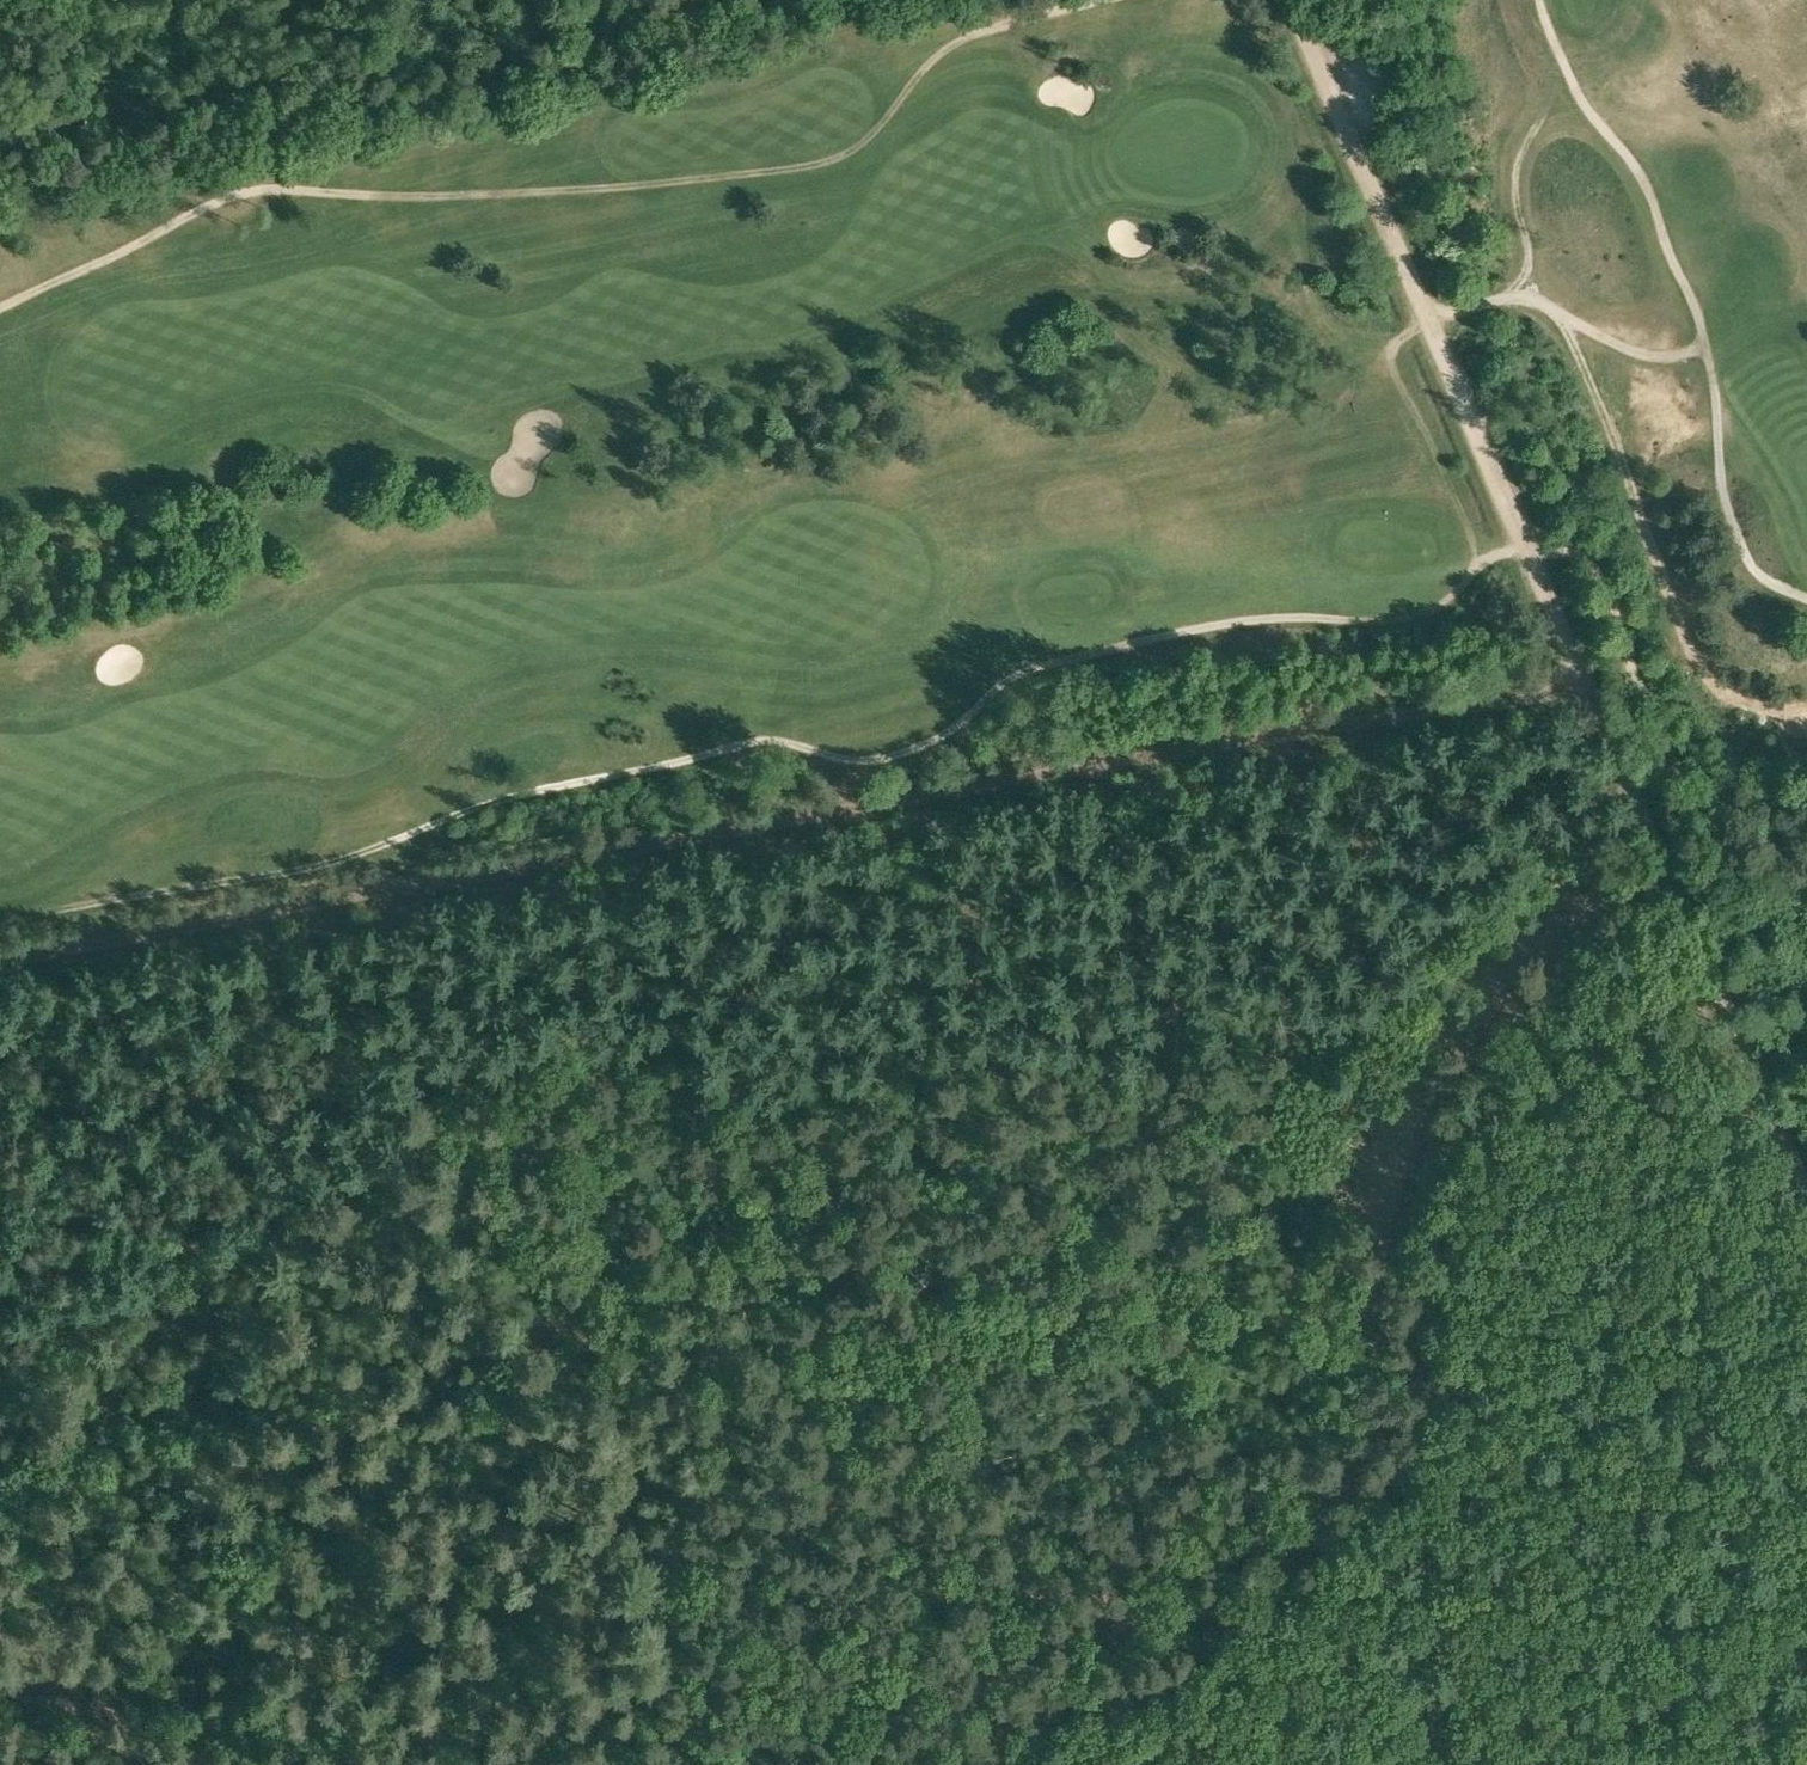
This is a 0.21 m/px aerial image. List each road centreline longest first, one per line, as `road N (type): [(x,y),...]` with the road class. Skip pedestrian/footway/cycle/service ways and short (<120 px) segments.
road 1 (track): [(0,967),(1586,682)]
road 2 (track): [(1806,1199),(1295,0)]
road 3 (track): [(1651,836),(1444,1076),(1419,1124),(1380,1294),(1394,1390),(1380,1432),(1244,1577),(1194,1599),(1111,1615),(1005,1650),(988,1700),(995,1764)]
road 4 (track): [(175,1764),(0,1651)]

